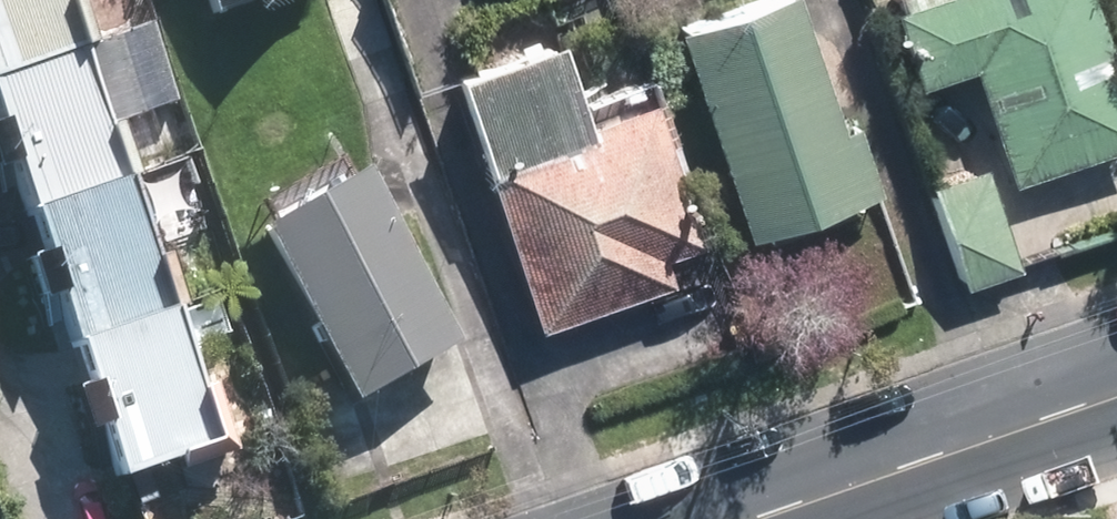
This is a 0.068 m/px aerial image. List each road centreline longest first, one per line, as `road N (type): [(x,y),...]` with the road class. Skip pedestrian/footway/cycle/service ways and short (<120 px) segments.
road 1 (secondary): [(1116,395),(754,518)]

